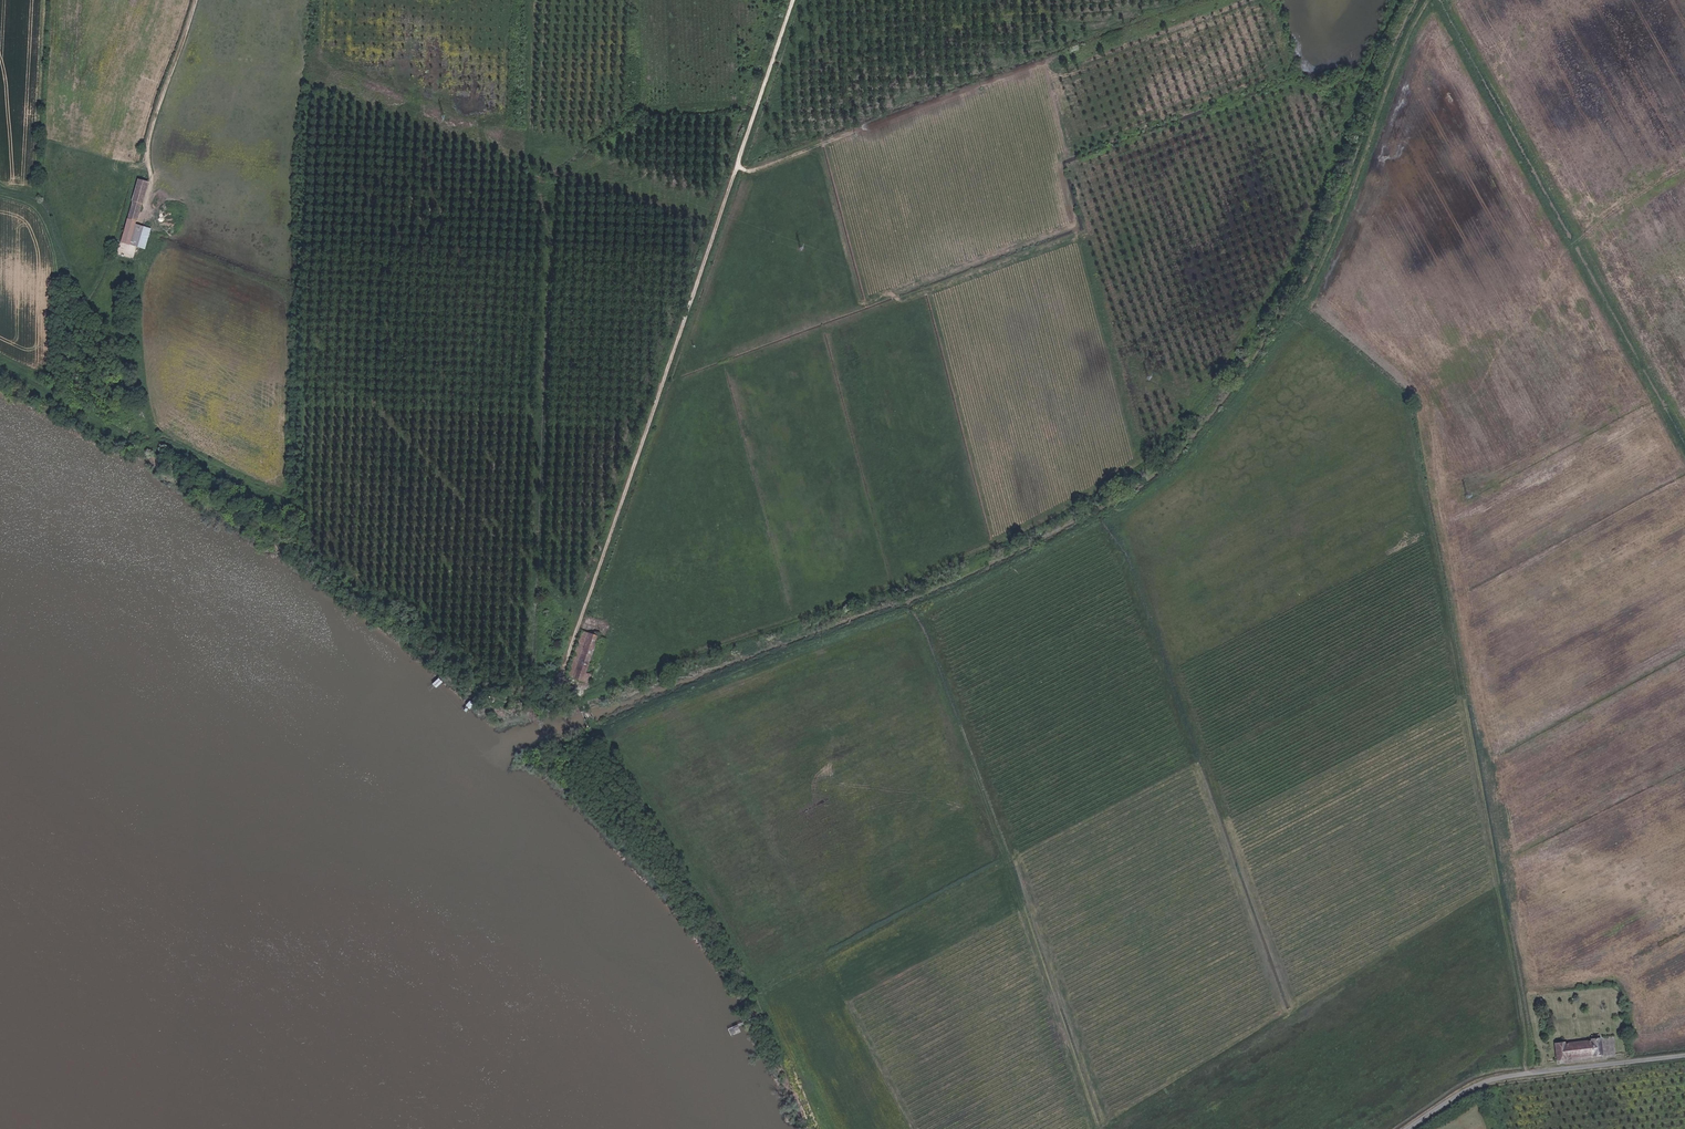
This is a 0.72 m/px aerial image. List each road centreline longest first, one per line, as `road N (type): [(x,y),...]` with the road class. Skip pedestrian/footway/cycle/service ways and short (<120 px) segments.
road 1 (track): [(581,622),(795,0)]
road 2 (track): [(1684,167),(1571,246),(1433,0)]
road 3 (unclassified): [(1407,1128),(1492,1080),(1684,1054)]
road 4 (track): [(1571,246),(1684,453)]
road 5 (track): [(151,210),(151,129),(197,0)]

